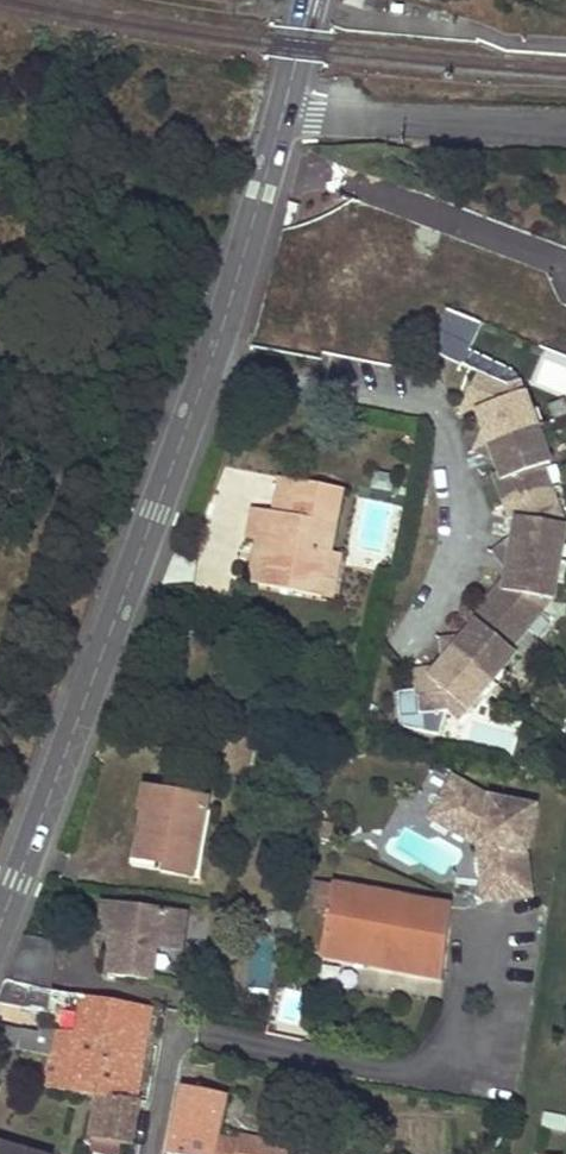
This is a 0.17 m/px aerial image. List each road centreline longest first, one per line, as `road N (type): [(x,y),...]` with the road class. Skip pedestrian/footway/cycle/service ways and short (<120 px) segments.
road 1 (unclassified): [(0,910),(156,510),(283,113)]
road 2 (residential): [(283,113),(565,128)]
road 3 (residential): [(152,1153),(180,1031)]

